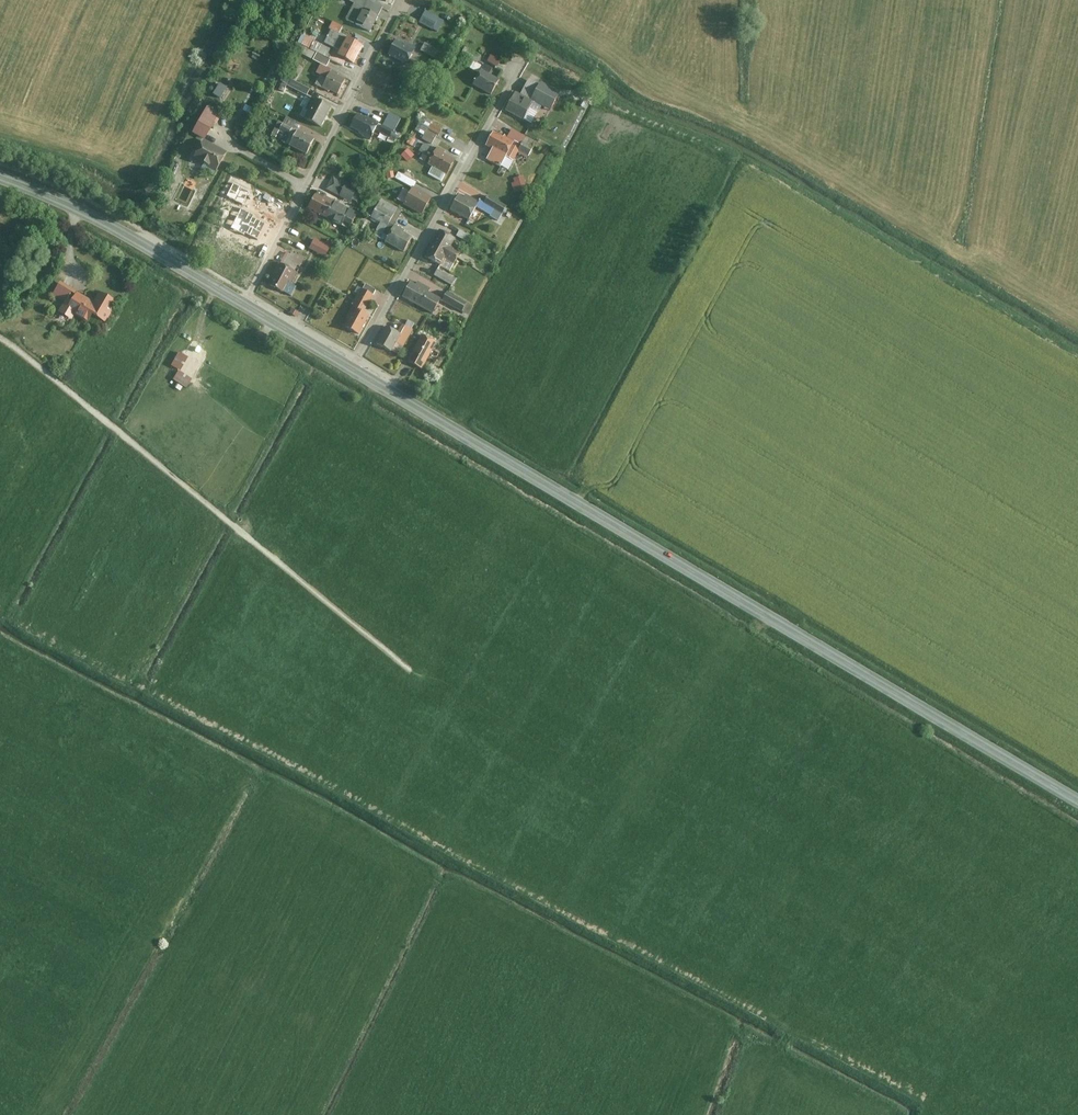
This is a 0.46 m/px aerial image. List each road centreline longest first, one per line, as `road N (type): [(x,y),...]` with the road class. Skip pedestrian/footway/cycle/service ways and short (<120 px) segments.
road 1 (secondary): [(353,369),(1077,800)]
road 2 (track): [(0,340),(410,672)]
road 3 (unclassified): [(401,9),(248,307)]
road 4 (residential): [(353,369),(516,81)]
road 5 (secondary): [(0,178),(120,230),(248,307)]
road 6 (secondary): [(248,307),(353,369)]

